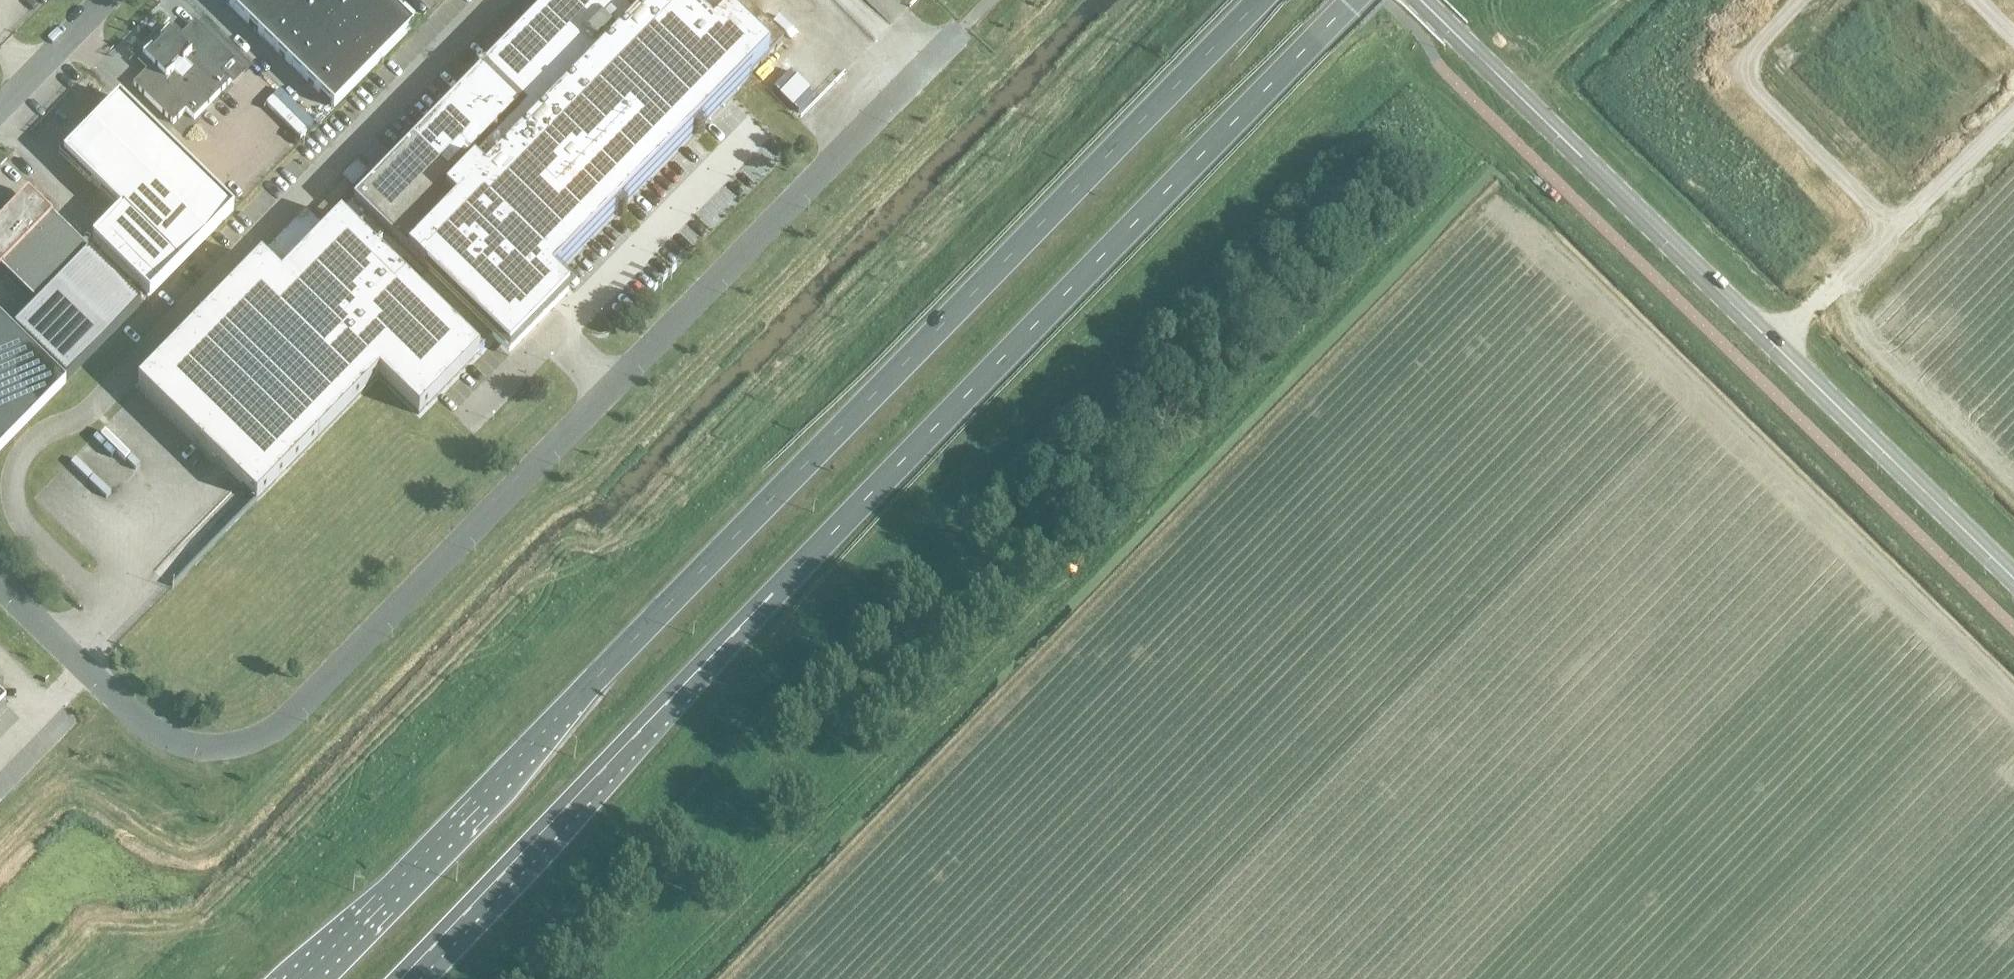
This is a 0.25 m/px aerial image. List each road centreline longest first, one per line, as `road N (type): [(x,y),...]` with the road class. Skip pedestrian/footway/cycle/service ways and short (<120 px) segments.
road 1 (trunk): [(401,978),(1358,0)]
road 2 (trunk): [(1261,0),(304,978)]
road 3 (unclassified): [(0,581),(152,730),(188,746),(234,747),(285,728),(993,0)]
road 4 (tertiary): [(2013,575),(1424,0)]
road 5 (track): [(1776,343),(1831,300),(2013,121)]
road 6 (unclassified): [(0,110),(110,0)]

